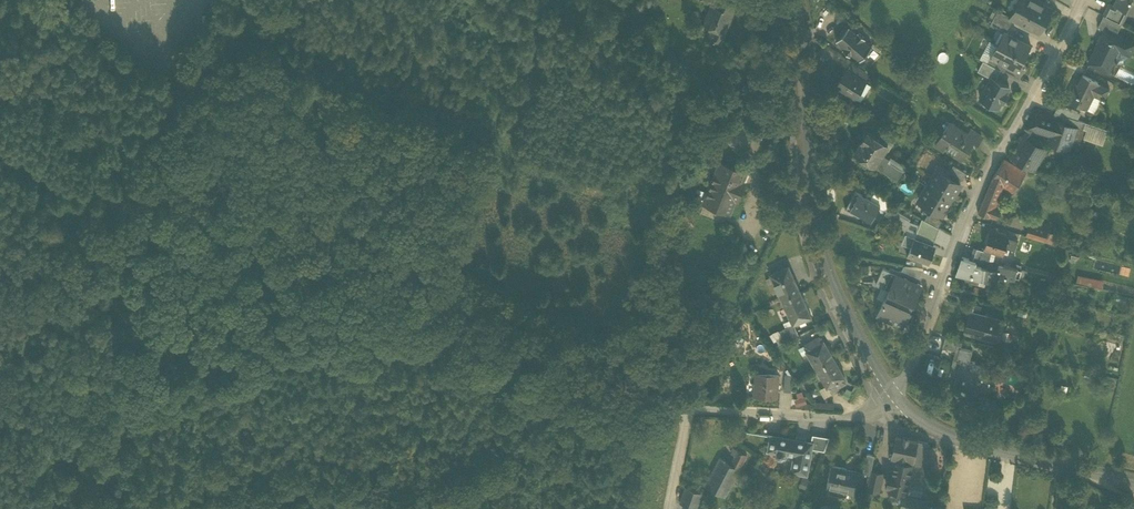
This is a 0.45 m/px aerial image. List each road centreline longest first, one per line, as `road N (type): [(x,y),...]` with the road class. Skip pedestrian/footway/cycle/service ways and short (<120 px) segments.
road 1 (residential): [(265,0),(138,149),(127,179),(591,390),(634,405),(686,407)]
road 2 (unclassified): [(893,395),(907,379),(984,182),(1078,0)]
road 3 (tertiary): [(796,0),(824,255),(893,395)]
road 4 (track): [(110,508),(127,179)]
road 5 (tertiary): [(893,395),(923,426),(1133,483)]
road 6 (unclassified): [(880,405),(848,418),(686,407)]

